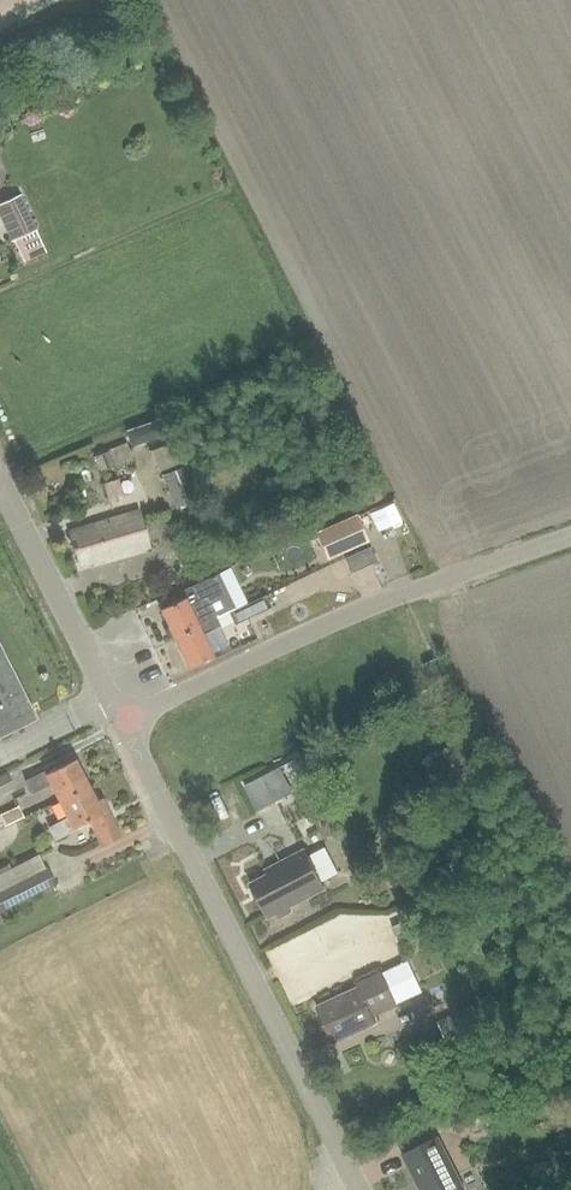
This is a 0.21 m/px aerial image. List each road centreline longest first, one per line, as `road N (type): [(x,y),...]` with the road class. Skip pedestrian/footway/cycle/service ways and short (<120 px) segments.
road 1 (unclassified): [(358,1189),(121,722)]
road 2 (unclassified): [(121,722),(373,603),(570,535)]
road 3 (unclassified): [(121,722),(0,485)]

